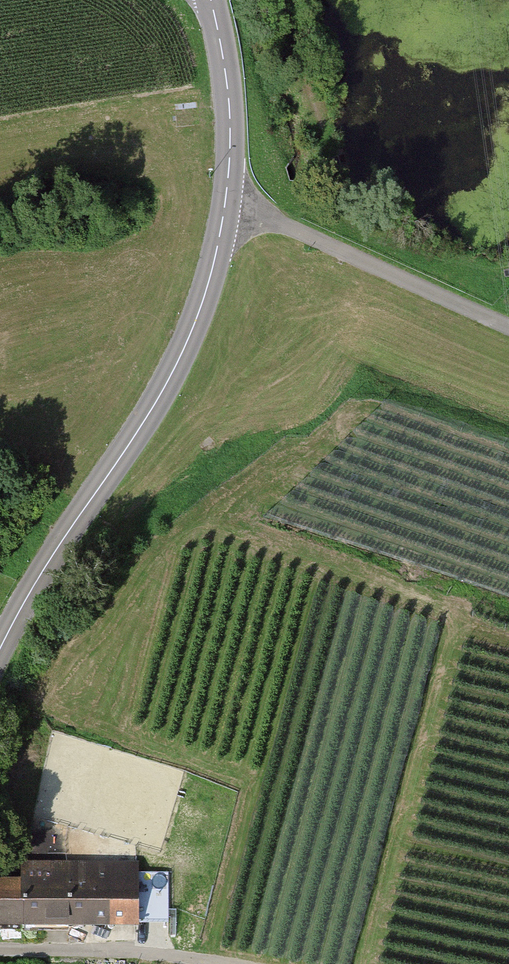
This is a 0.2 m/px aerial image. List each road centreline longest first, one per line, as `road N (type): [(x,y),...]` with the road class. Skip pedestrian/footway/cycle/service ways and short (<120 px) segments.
road 1 (tertiary): [(0,648),(130,445),(192,329),(230,162),(230,110),(210,0)]
road 2 (track): [(508,330),(225,205)]
road 3 (track): [(0,950),(228,963)]

